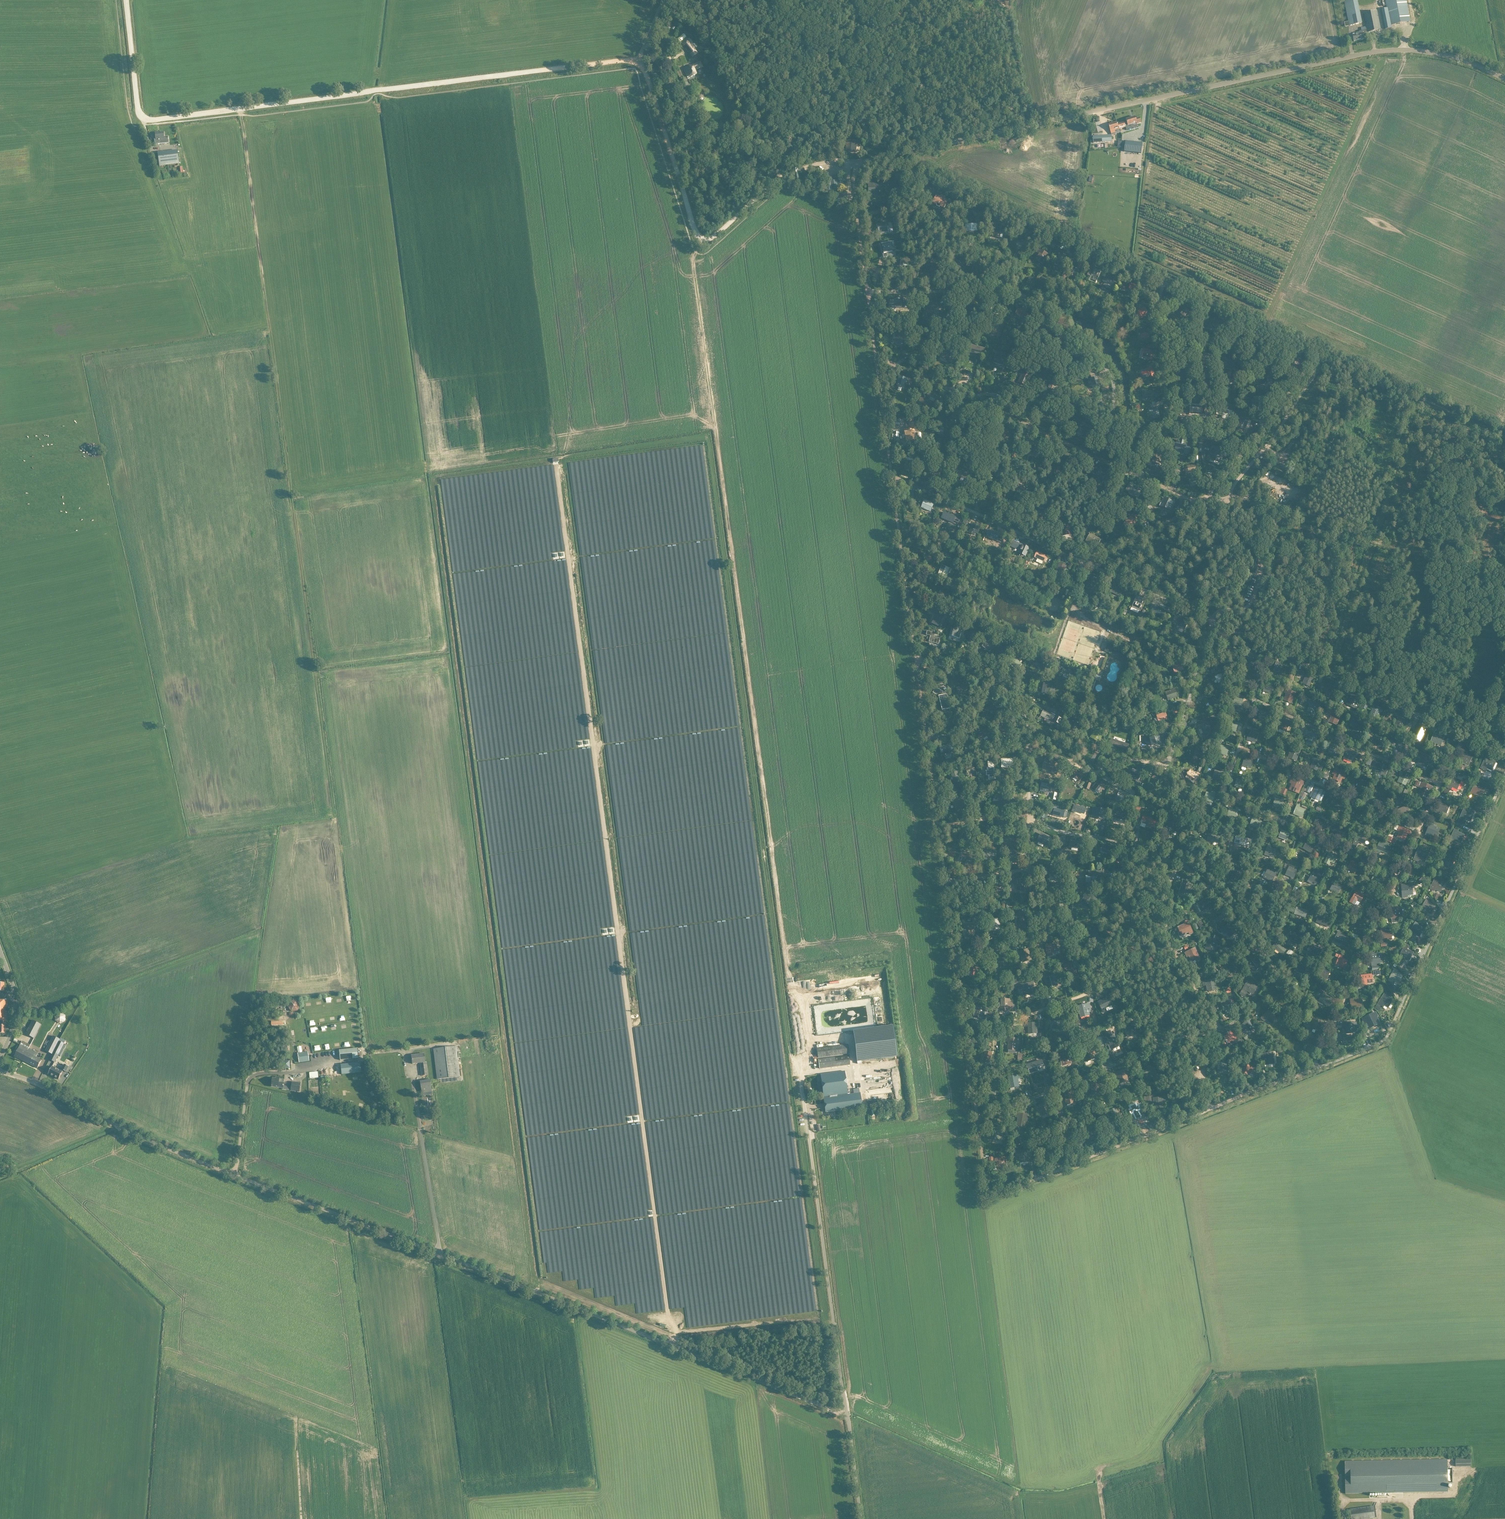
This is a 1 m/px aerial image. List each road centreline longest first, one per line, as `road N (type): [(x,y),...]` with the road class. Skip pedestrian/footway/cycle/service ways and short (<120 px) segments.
road 1 (unclassified): [(817,164),(794,170),(701,245),(642,57),(143,119),(126,0)]
road 2 (unclassified): [(844,1414),(192,1161),(0,1071)]
road 3 (unclassified): [(886,156),(1365,54),(1425,53),(1504,79)]
road 4 (residential): [(1313,1070),(1387,1038),(1504,775)]
road 5 (residential): [(875,357),(1194,502)]
road 6 (unclassified): [(798,1067),(844,1414)]
road 7 (residential): [(1159,280),(918,170)]
road 8 (residential): [(979,292),(1013,292),(1071,329),(1106,371),(1117,417),(1166,428)]
road 9 (residential): [(989,1200),(1209,1108)]
road 10 (residential): [(979,1122),(1157,1044),(1141,1013)]
road 11 (residential): [(946,881),(916,655)]
road 12 (residential): [(1462,735),(1266,647)]
road 13 (residential): [(1251,698),(1440,785)]
road 14 (residential): [(892,478),(1081,563)]
road 15 (residential): [(1237,744),(1420,830)]
road 16 (residential): [(1323,354),(1159,280)]
road 17 (residential): [(916,655),(892,478)]
road 18 (residential): [(1212,622),(1220,610),(1253,602),(1266,559),(1228,500)]
road 19 (residential): [(1313,1070),(1378,924)]
road 20 (residential): [(968,1041),(1108,982)]
road 21 (residential): [(1167,764),(1212,622)]
road 22 (residential): [(1028,751),(1049,750),(1097,772),(1112,761),(1167,764)]
road 23 (residential): [(1081,563),(1212,622)]
road 24 (residential): [(1276,818),(1399,878)]
road 25 (residential): [(1194,502),(1081,563)]
road 26 (residential): [(892,478),(875,357)]

